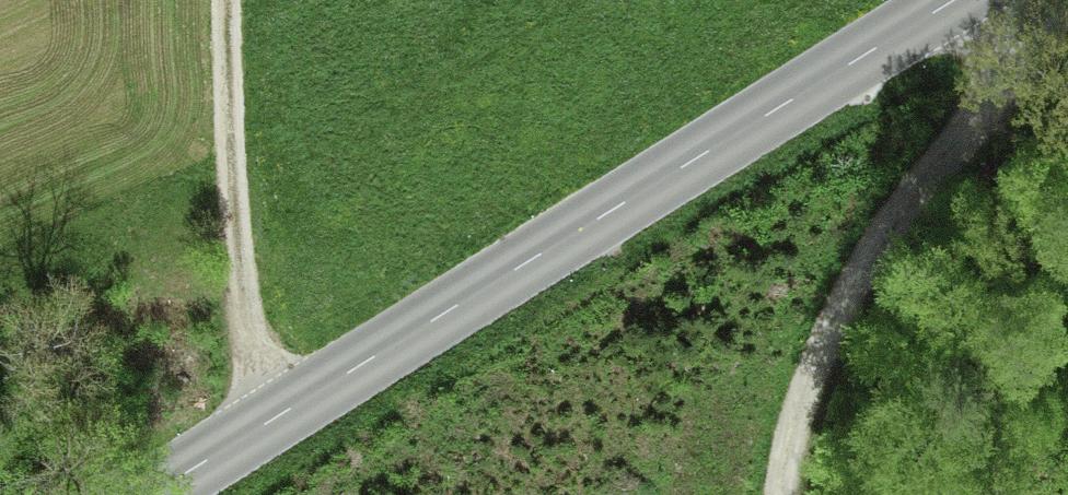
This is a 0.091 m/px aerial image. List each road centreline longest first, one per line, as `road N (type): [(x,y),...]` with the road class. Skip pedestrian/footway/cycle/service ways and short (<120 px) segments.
road 1 (tertiary): [(146,494),(961,0)]
road 2 (track): [(1034,0),(1030,30),(826,347),(794,416),(782,494)]
road 3 (track): [(227,0),(249,432)]

